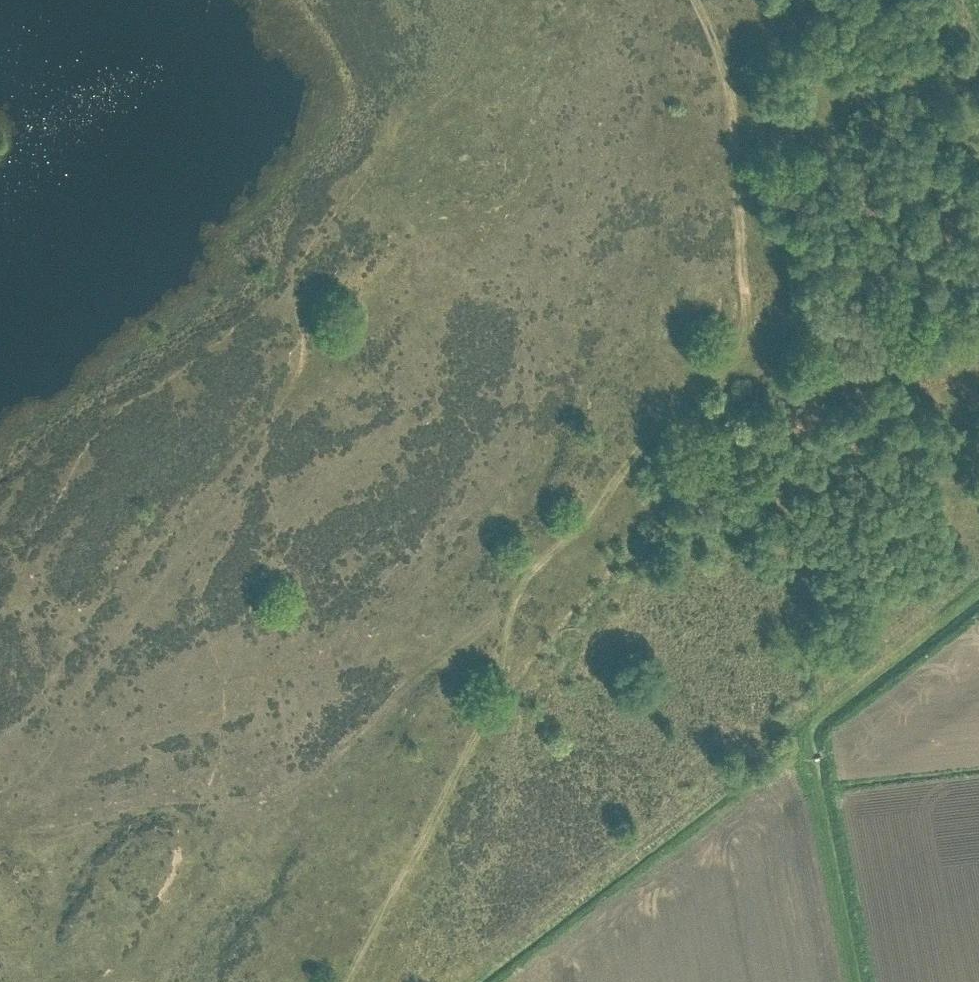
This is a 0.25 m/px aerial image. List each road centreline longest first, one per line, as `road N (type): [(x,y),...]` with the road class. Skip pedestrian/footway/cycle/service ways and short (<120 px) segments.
road 1 (track): [(344,981),(496,694),(522,580),(582,525),(620,467),(740,339),(738,123),(689,0)]

